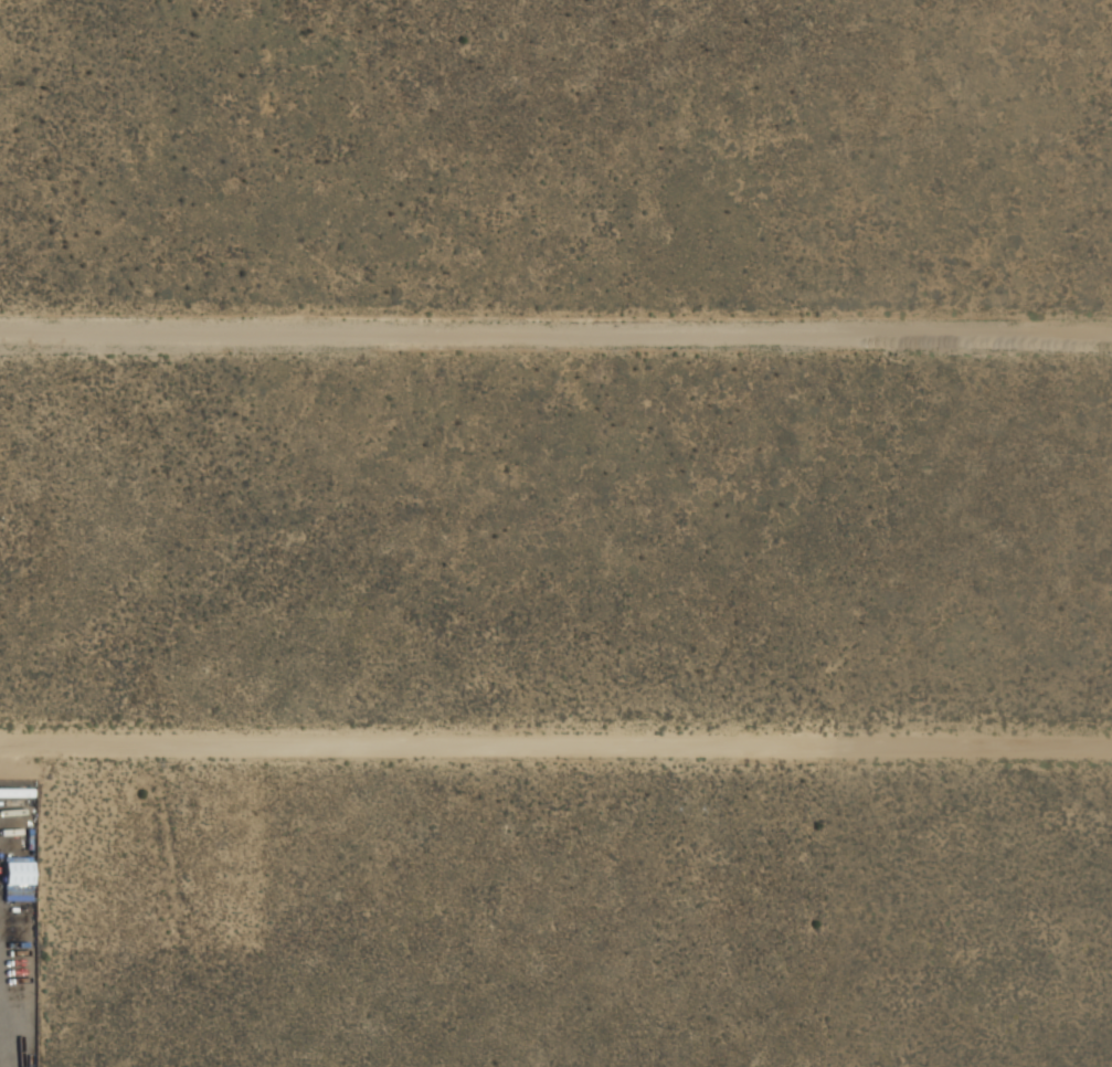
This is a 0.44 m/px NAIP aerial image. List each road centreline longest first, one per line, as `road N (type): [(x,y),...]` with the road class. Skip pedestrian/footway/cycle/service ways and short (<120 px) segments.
road 1 (residential): [(0,746),(1111,745)]
road 2 (residential): [(1111,335),(0,335)]

